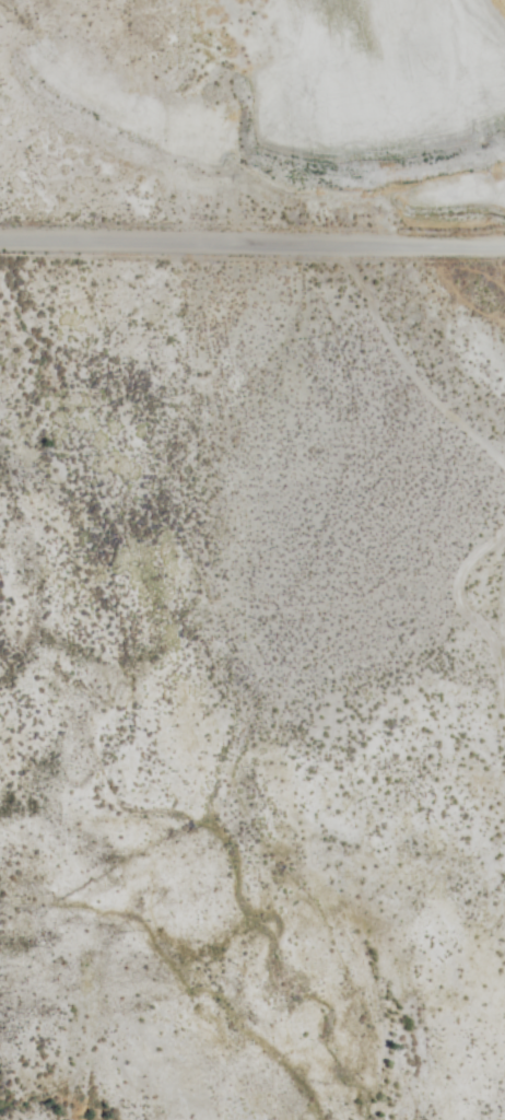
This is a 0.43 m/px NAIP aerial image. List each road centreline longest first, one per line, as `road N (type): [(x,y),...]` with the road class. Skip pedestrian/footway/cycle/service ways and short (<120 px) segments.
road 1 (residential): [(504,241),(0,236)]

